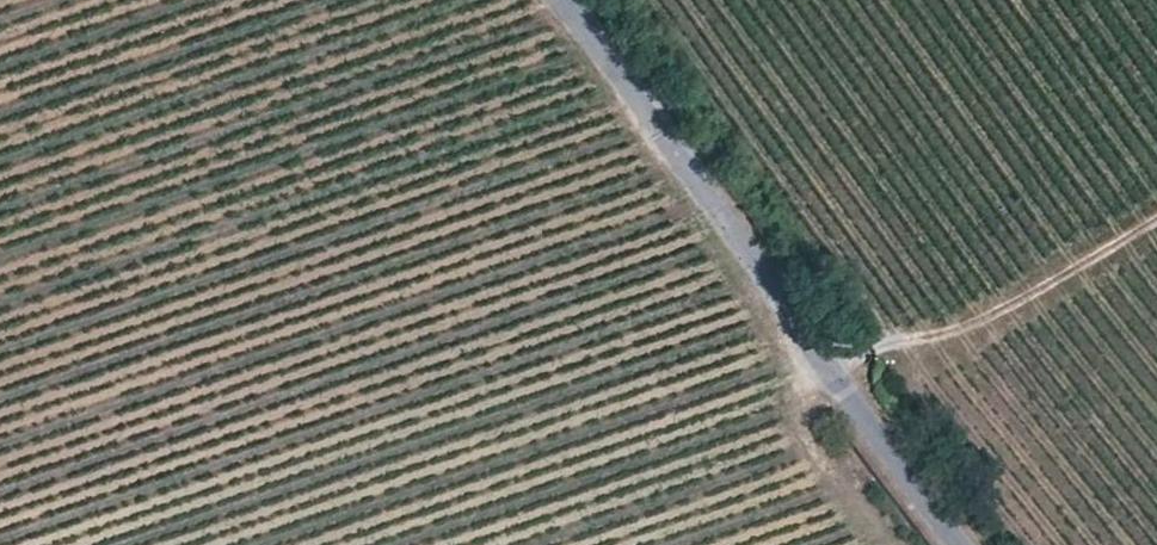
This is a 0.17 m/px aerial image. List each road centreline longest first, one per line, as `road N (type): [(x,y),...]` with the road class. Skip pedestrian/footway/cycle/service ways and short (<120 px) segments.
road 1 (unclassified): [(960,544),(562,0)]
road 2 (track): [(830,376),(872,352),(964,324),(1156,219)]

